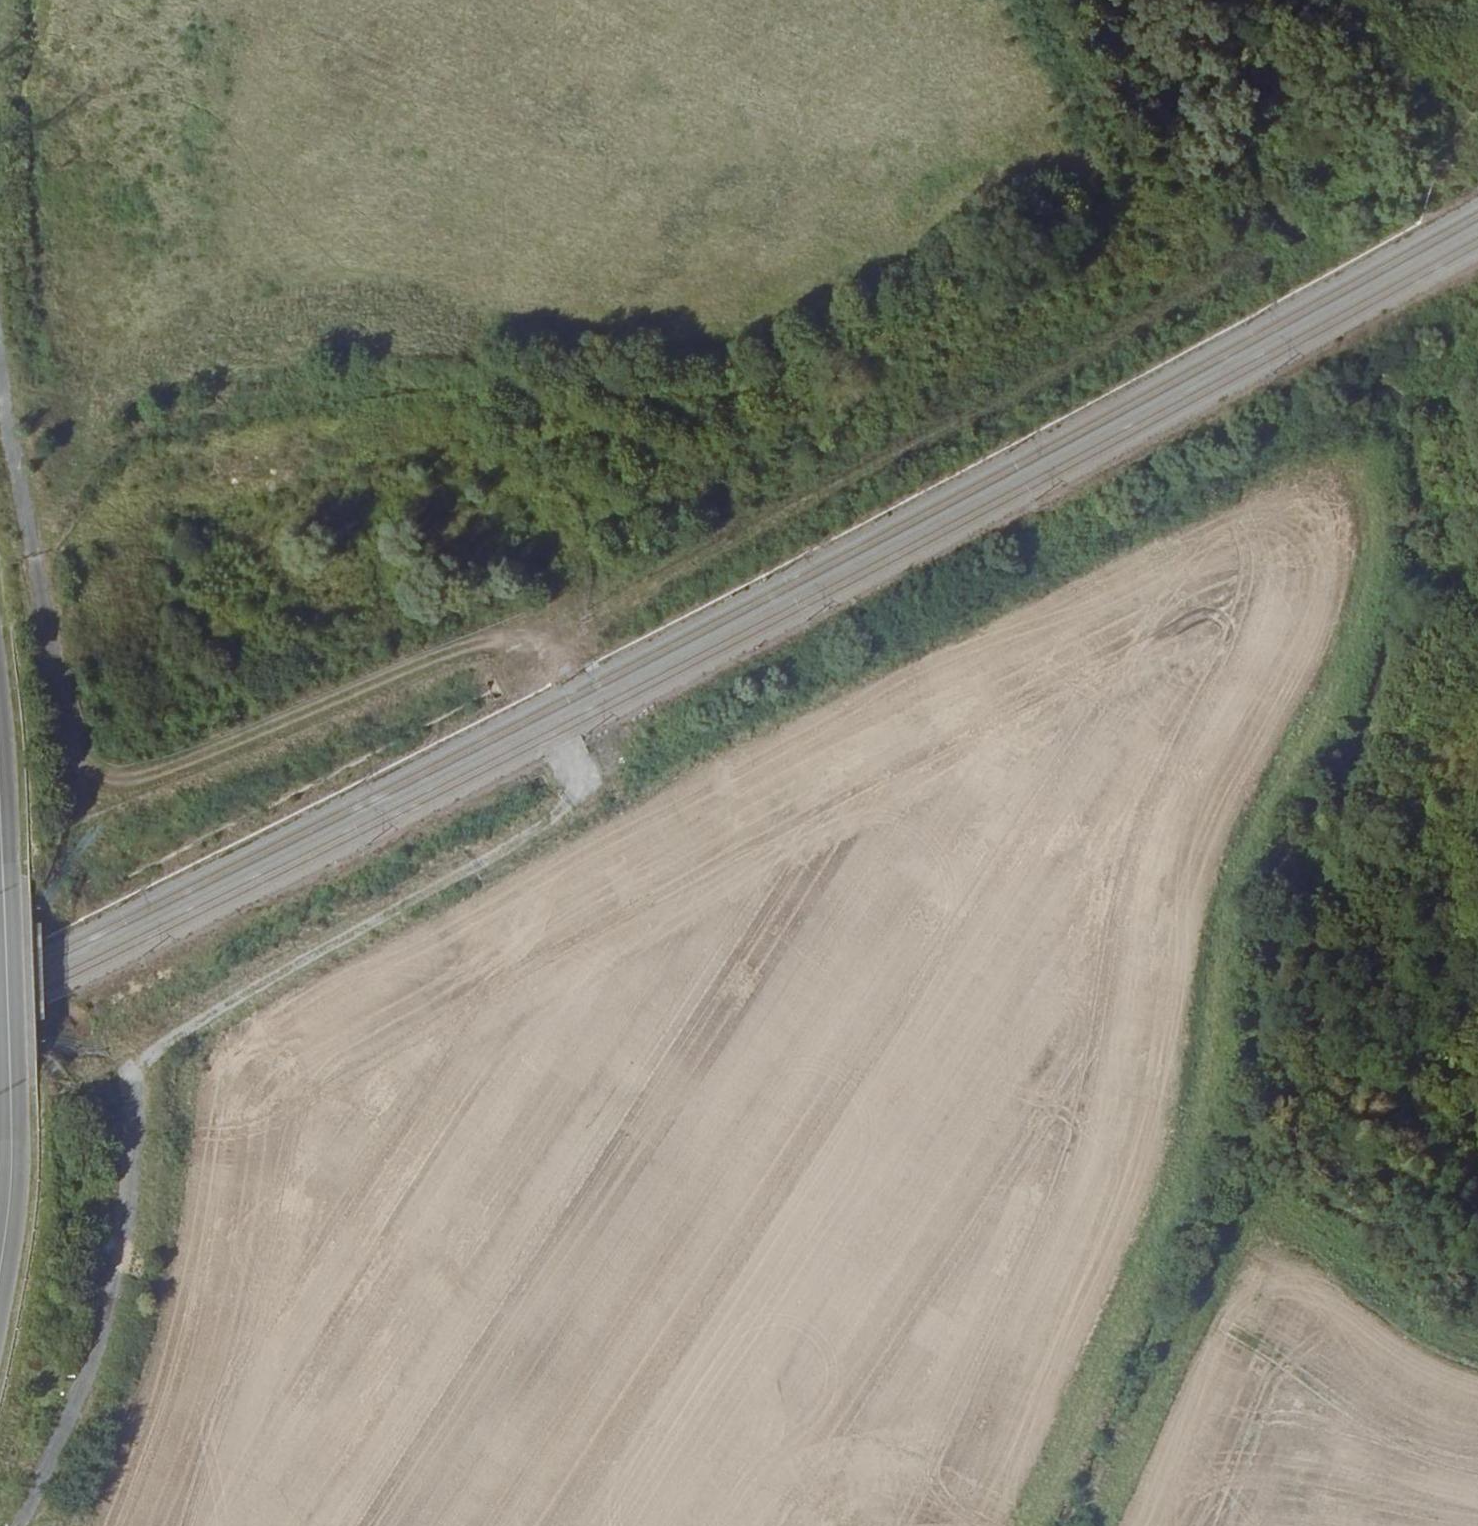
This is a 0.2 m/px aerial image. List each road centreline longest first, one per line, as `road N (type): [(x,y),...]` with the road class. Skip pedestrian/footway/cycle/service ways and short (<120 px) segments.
road 1 (track): [(570,752),(571,790),(536,826),(165,1040),(141,1069)]
road 2 (track): [(543,656),(527,640),(477,643),(171,766),(114,778),(87,768)]
road 3 (secondary): [(0,1268),(12,1144),(0,797)]

